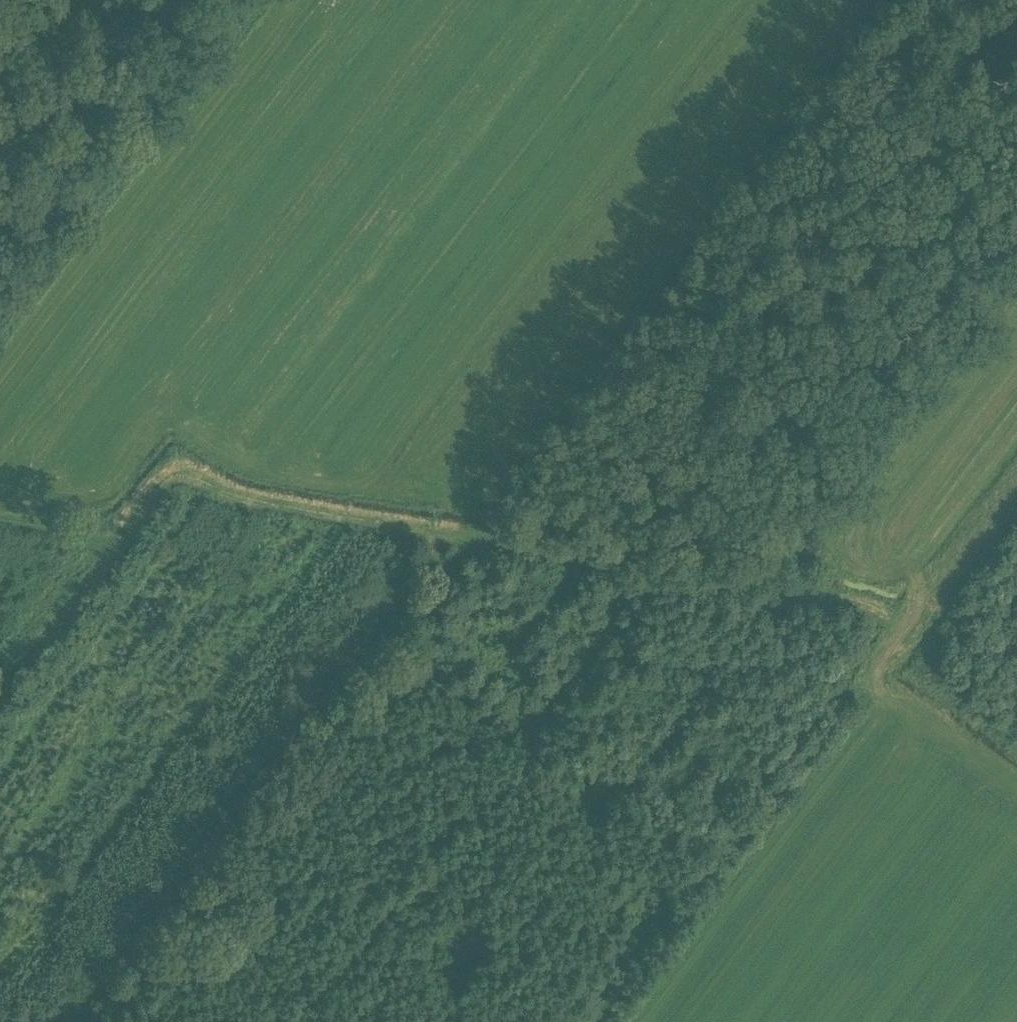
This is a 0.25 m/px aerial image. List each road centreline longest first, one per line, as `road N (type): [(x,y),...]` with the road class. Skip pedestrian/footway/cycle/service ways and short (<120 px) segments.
road 1 (track): [(73,1021),(449,533)]
road 2 (track): [(176,468),(0,693)]

